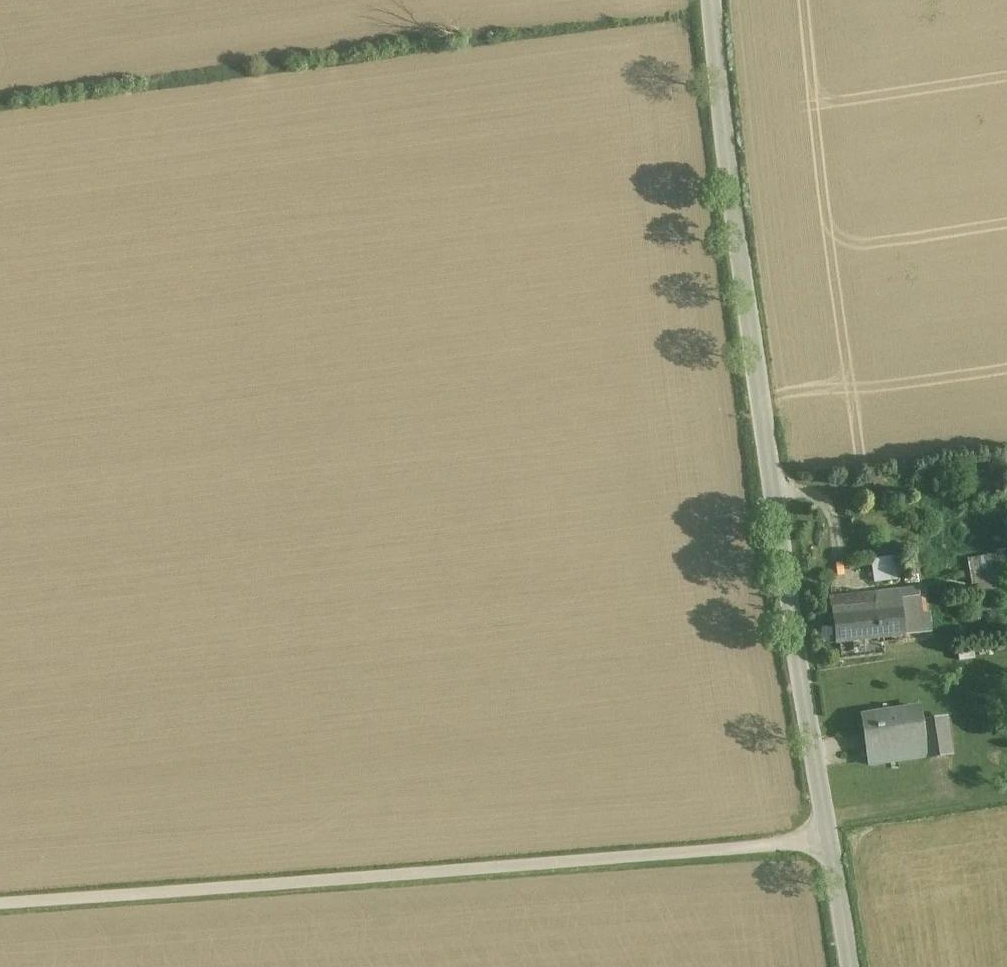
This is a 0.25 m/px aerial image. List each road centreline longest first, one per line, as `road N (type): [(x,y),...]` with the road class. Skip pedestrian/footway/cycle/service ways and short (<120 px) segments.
road 1 (unclassified): [(711,0),(848,966)]
road 2 (track): [(0,905),(827,844)]

